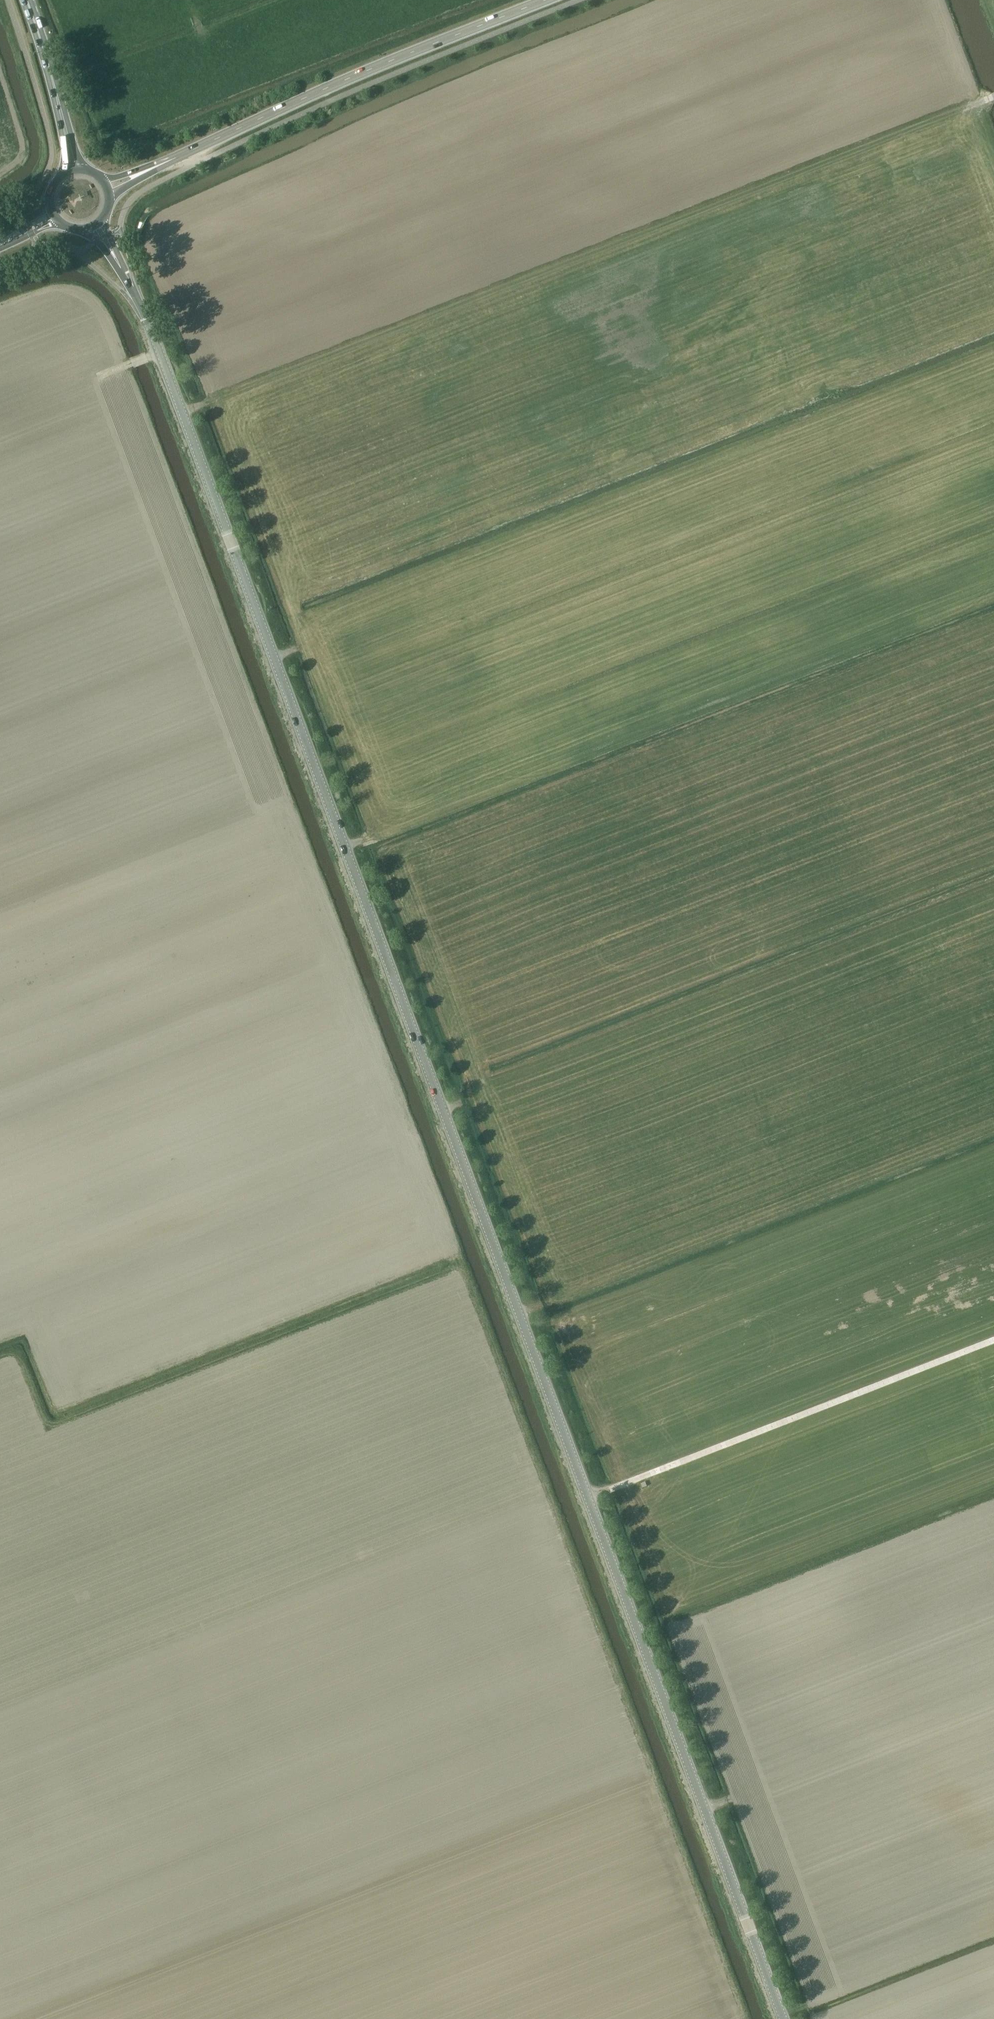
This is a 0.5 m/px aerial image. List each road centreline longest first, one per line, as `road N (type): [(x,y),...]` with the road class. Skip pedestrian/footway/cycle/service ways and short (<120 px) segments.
road 1 (tertiary): [(784,2018),(160,351),(117,260)]
road 2 (track): [(993,898),(445,1108)]
road 3 (track): [(589,1499),(993,1341)]
road 4 (tertiary): [(175,158),(544,0)]
road 5 (primary): [(64,125),(27,0)]

